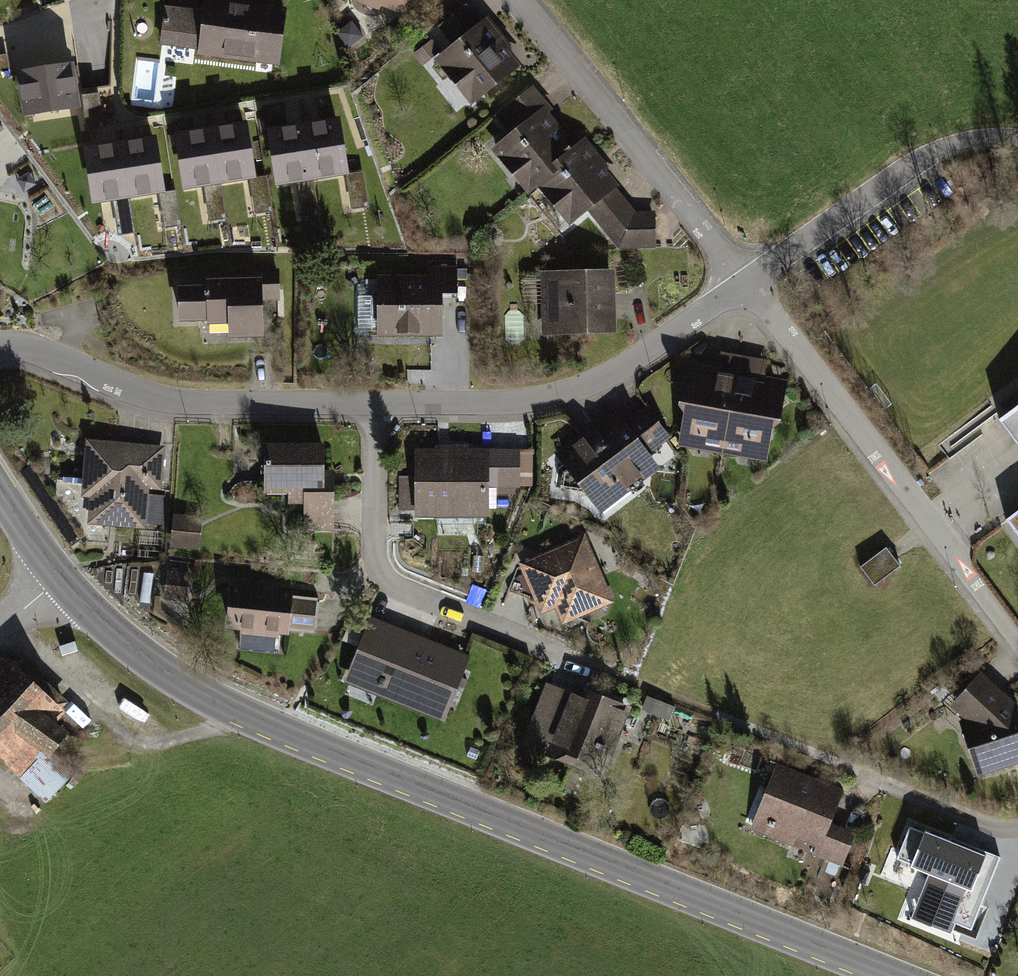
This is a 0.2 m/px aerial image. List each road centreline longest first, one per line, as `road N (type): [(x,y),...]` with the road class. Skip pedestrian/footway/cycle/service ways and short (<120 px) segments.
road 1 (tertiary): [(58,578),(143,656),(228,706),(891,975)]
road 2 (residential): [(0,348),(38,350),(152,397),(199,403),(497,402),(602,379),(741,288)]
road 3 (residential): [(1017,648),(741,288)]
road 4 (residential): [(741,288),(518,0)]
road 5 (track): [(741,288),(925,157),(965,141),(1017,137)]

